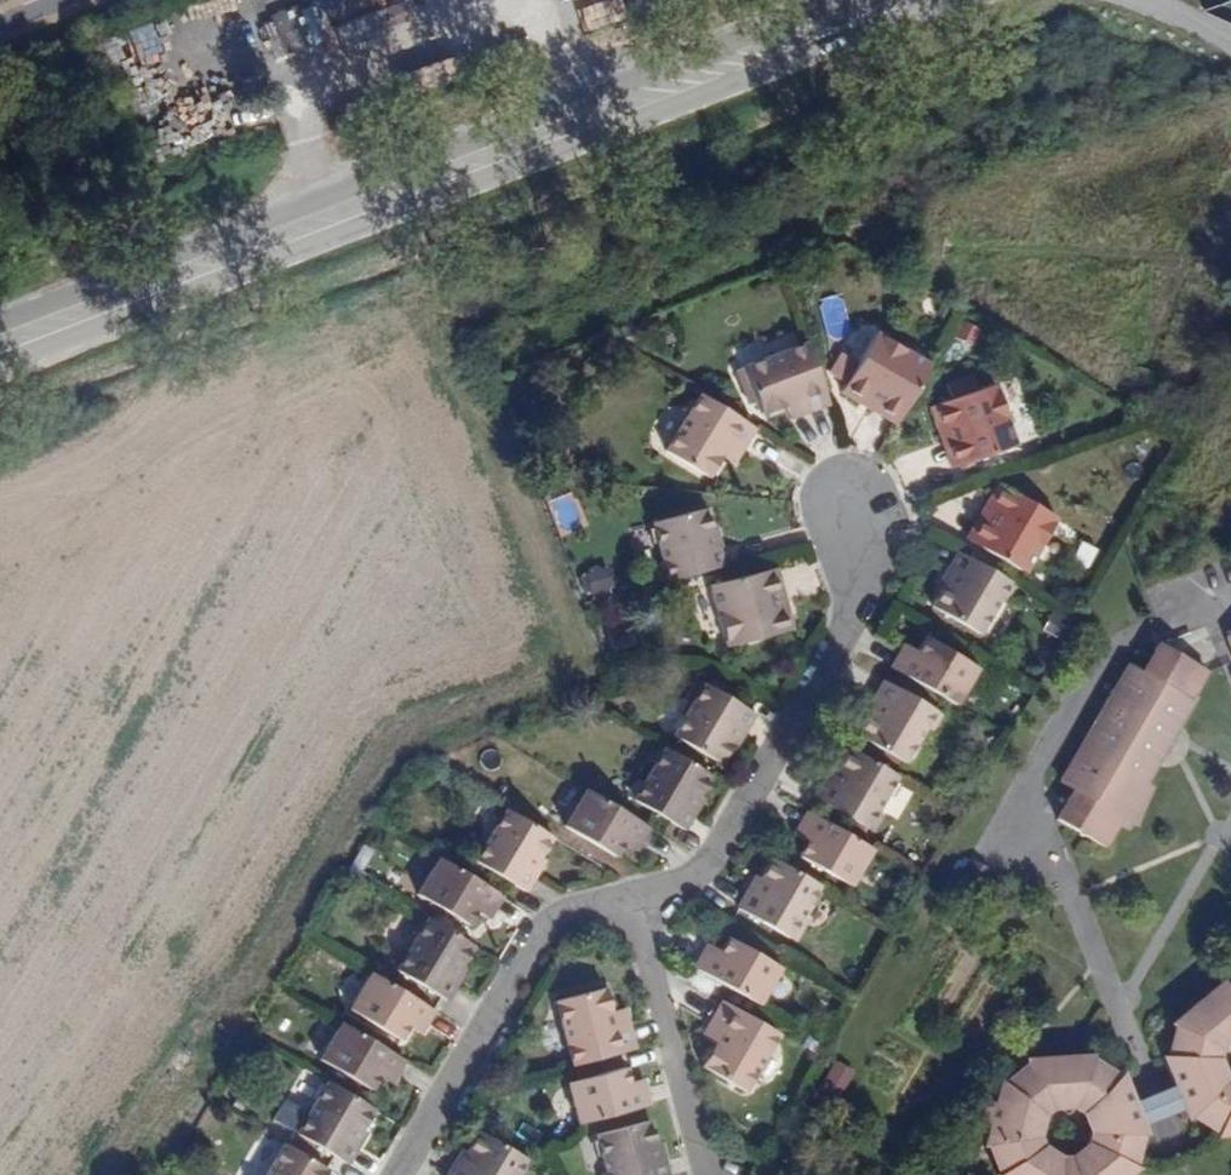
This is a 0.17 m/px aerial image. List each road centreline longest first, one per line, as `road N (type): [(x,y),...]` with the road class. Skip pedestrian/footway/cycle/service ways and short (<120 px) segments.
road 1 (secondary): [(0,360),(952,0)]
road 2 (secondary): [(840,0),(0,323)]
road 3 (residential): [(644,899),(691,879),(858,599),(850,500)]
road 4 (residential): [(403,1174),(550,924),(644,899)]
road 5 (residential): [(713,1174),(644,899)]

